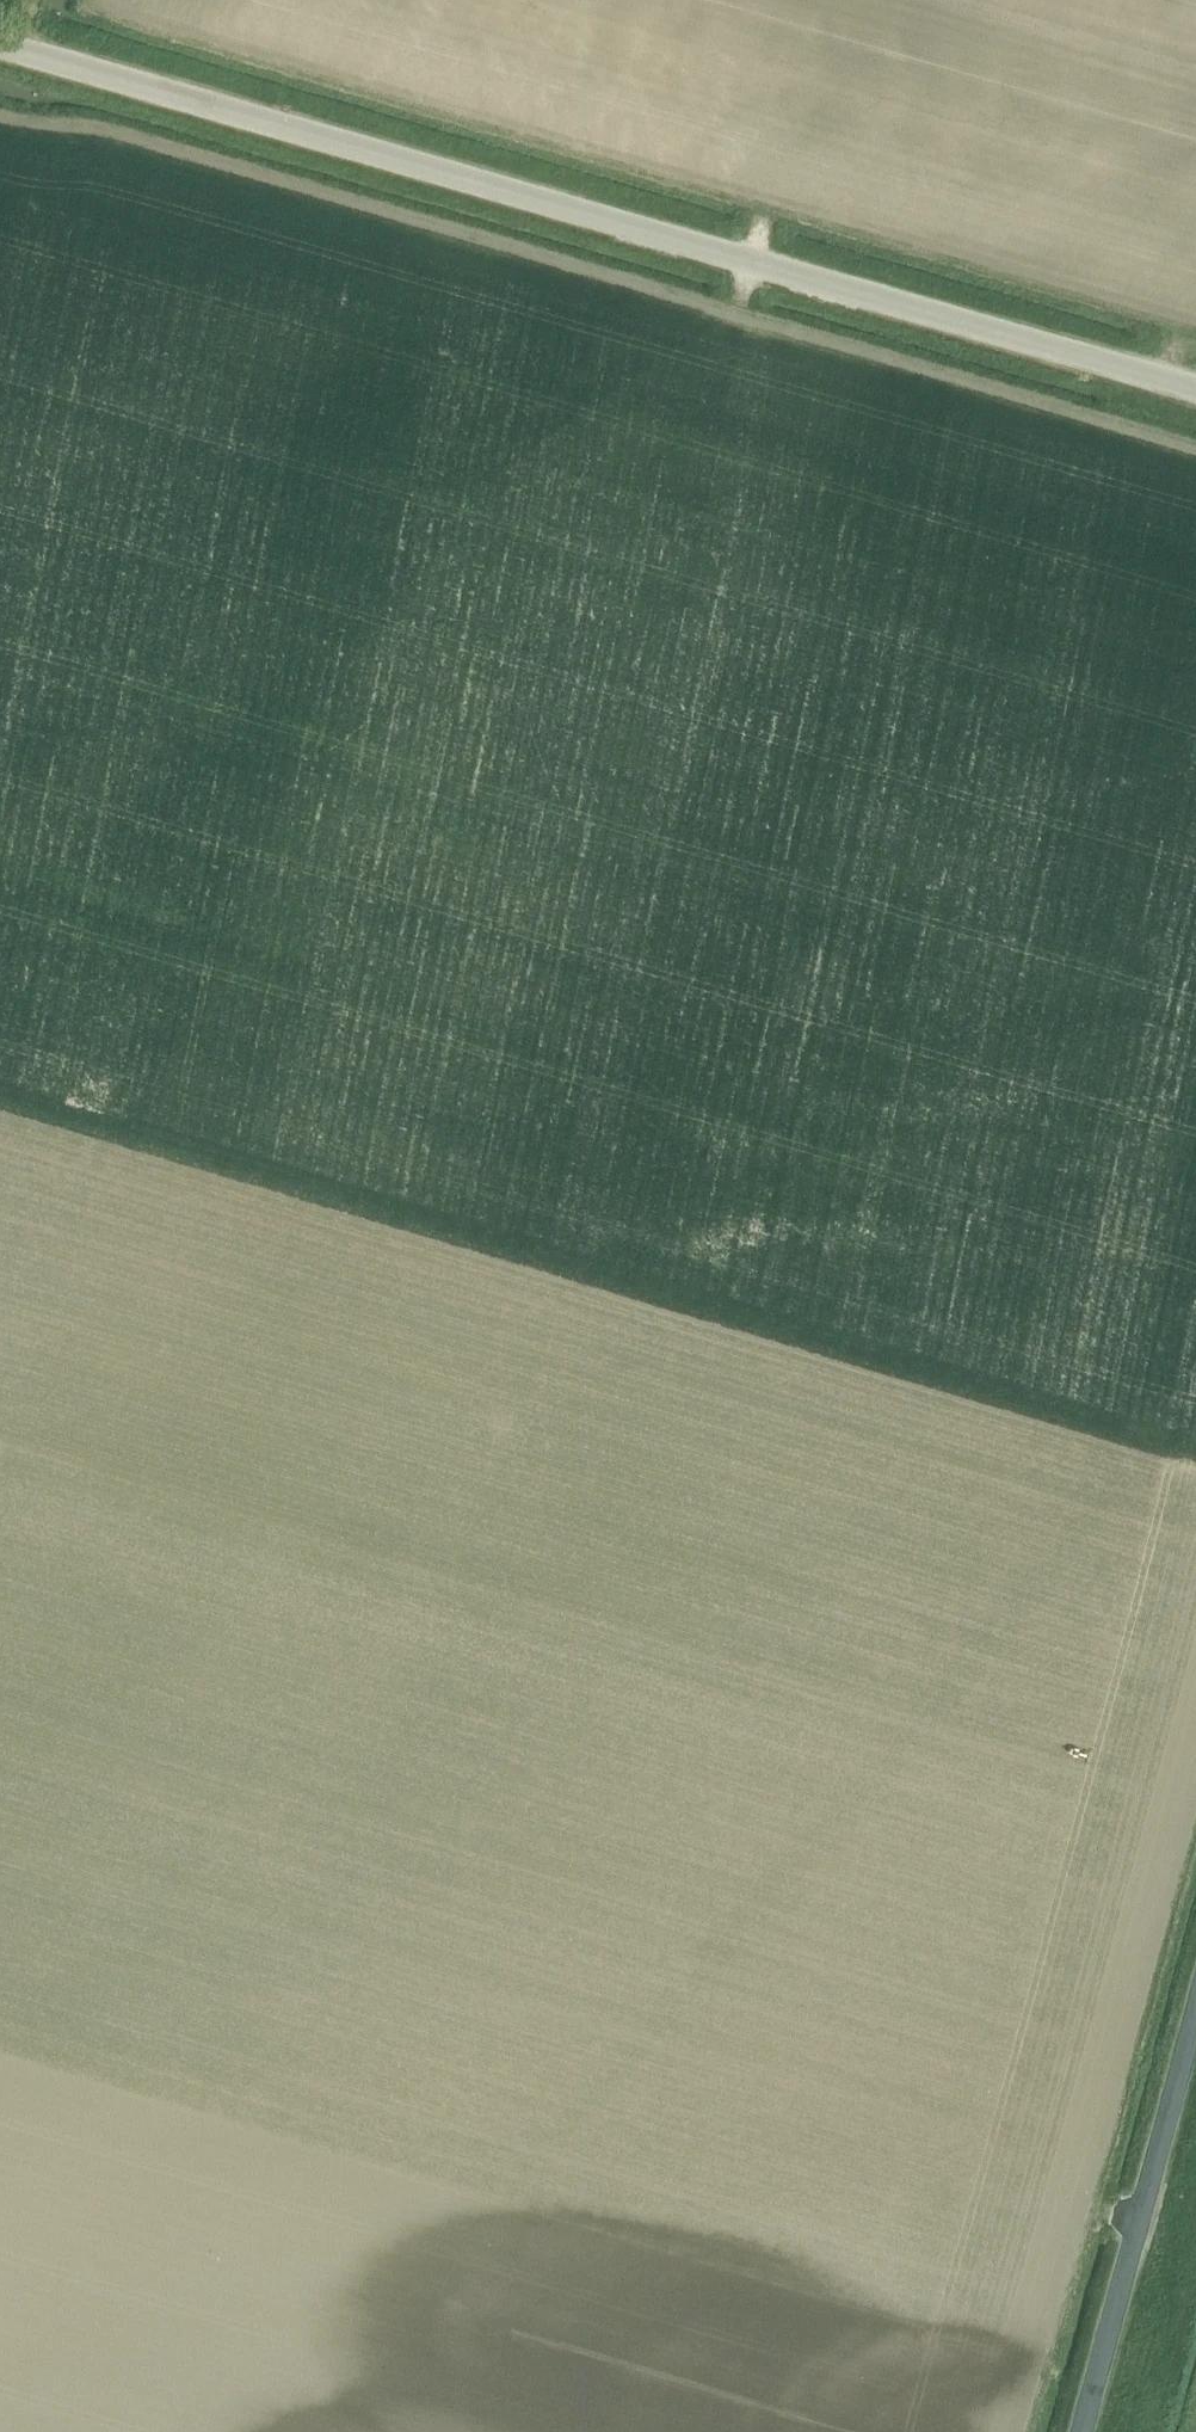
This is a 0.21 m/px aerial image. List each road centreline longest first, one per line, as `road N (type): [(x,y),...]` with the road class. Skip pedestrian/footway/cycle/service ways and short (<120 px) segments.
road 1 (unclassified): [(1195,388),(0,43)]
road 2 (unclassified): [(1084,2431),(1195,2006)]

